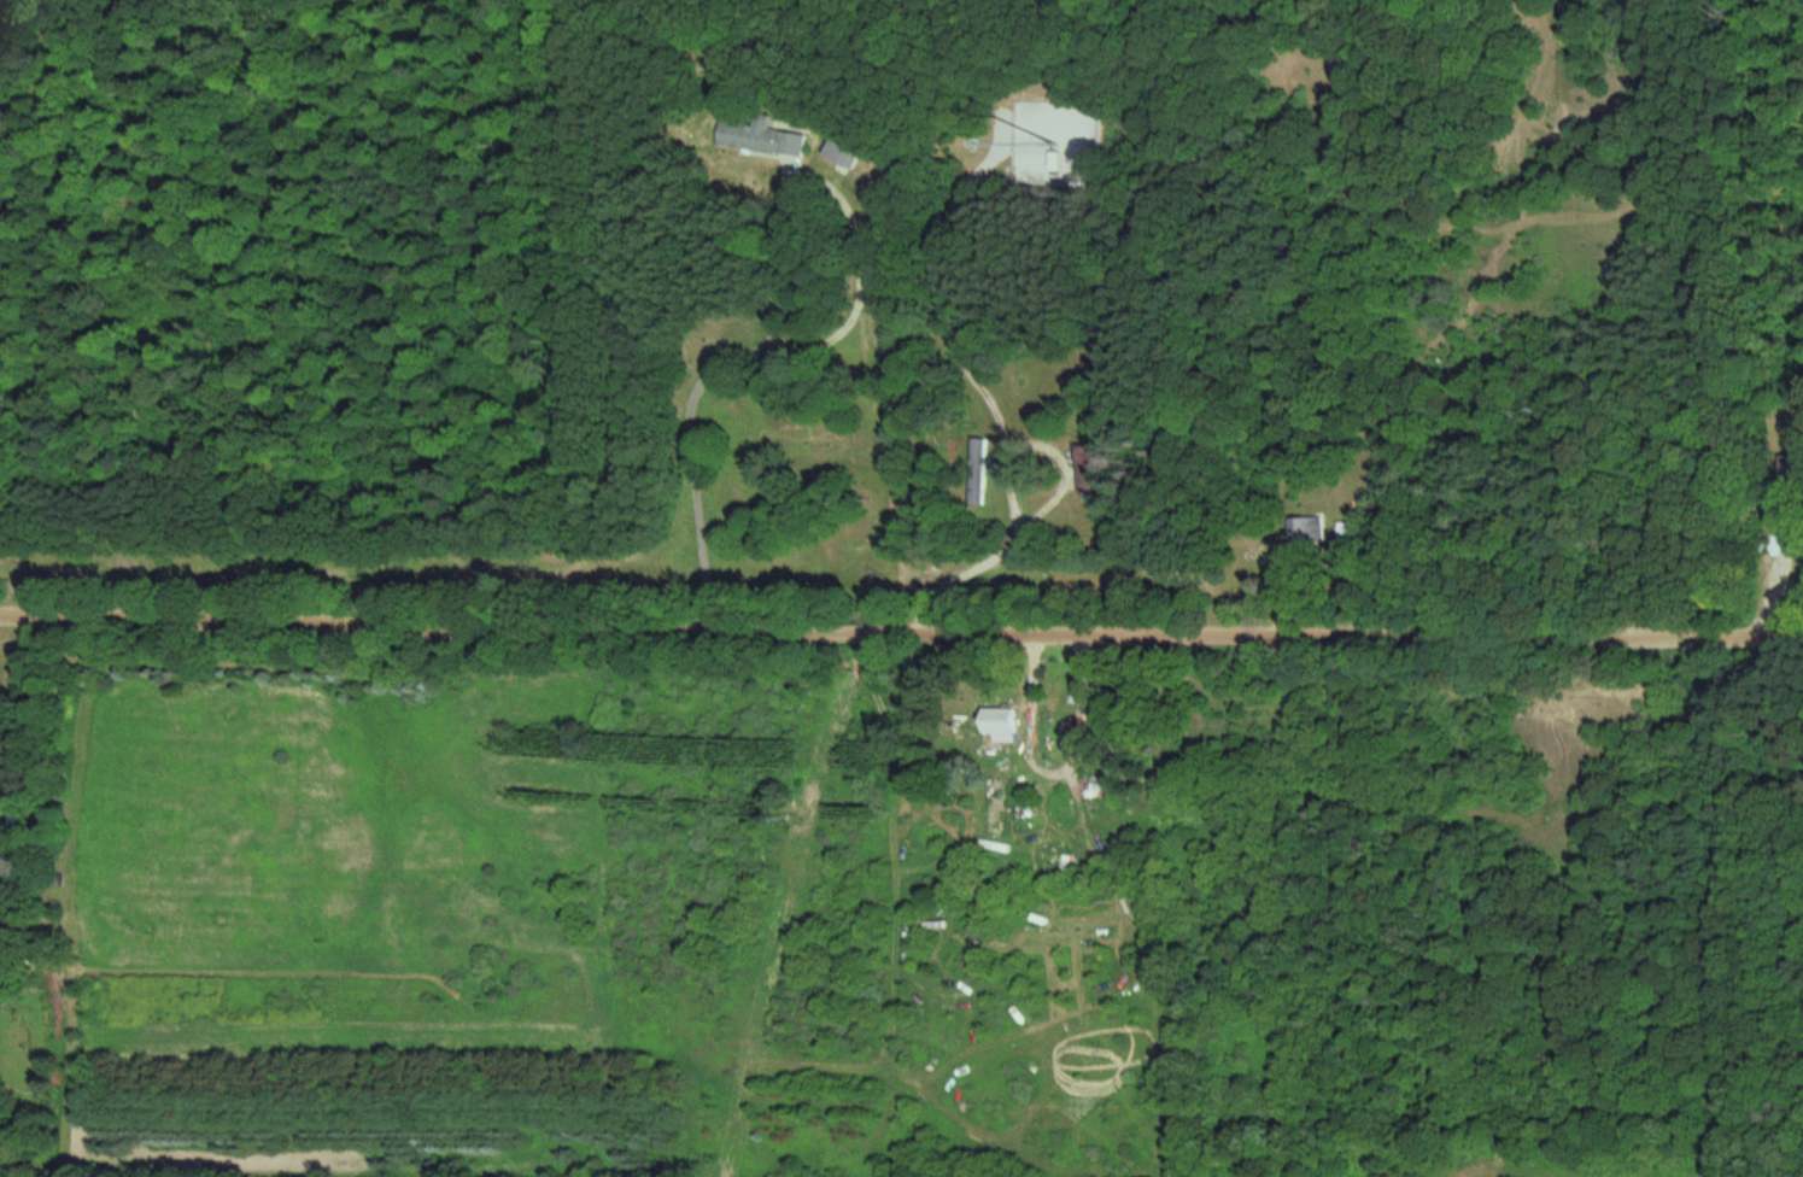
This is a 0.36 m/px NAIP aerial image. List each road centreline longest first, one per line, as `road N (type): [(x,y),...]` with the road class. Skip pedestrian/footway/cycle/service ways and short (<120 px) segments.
road 1 (residential): [(1802,631),(0,603)]

